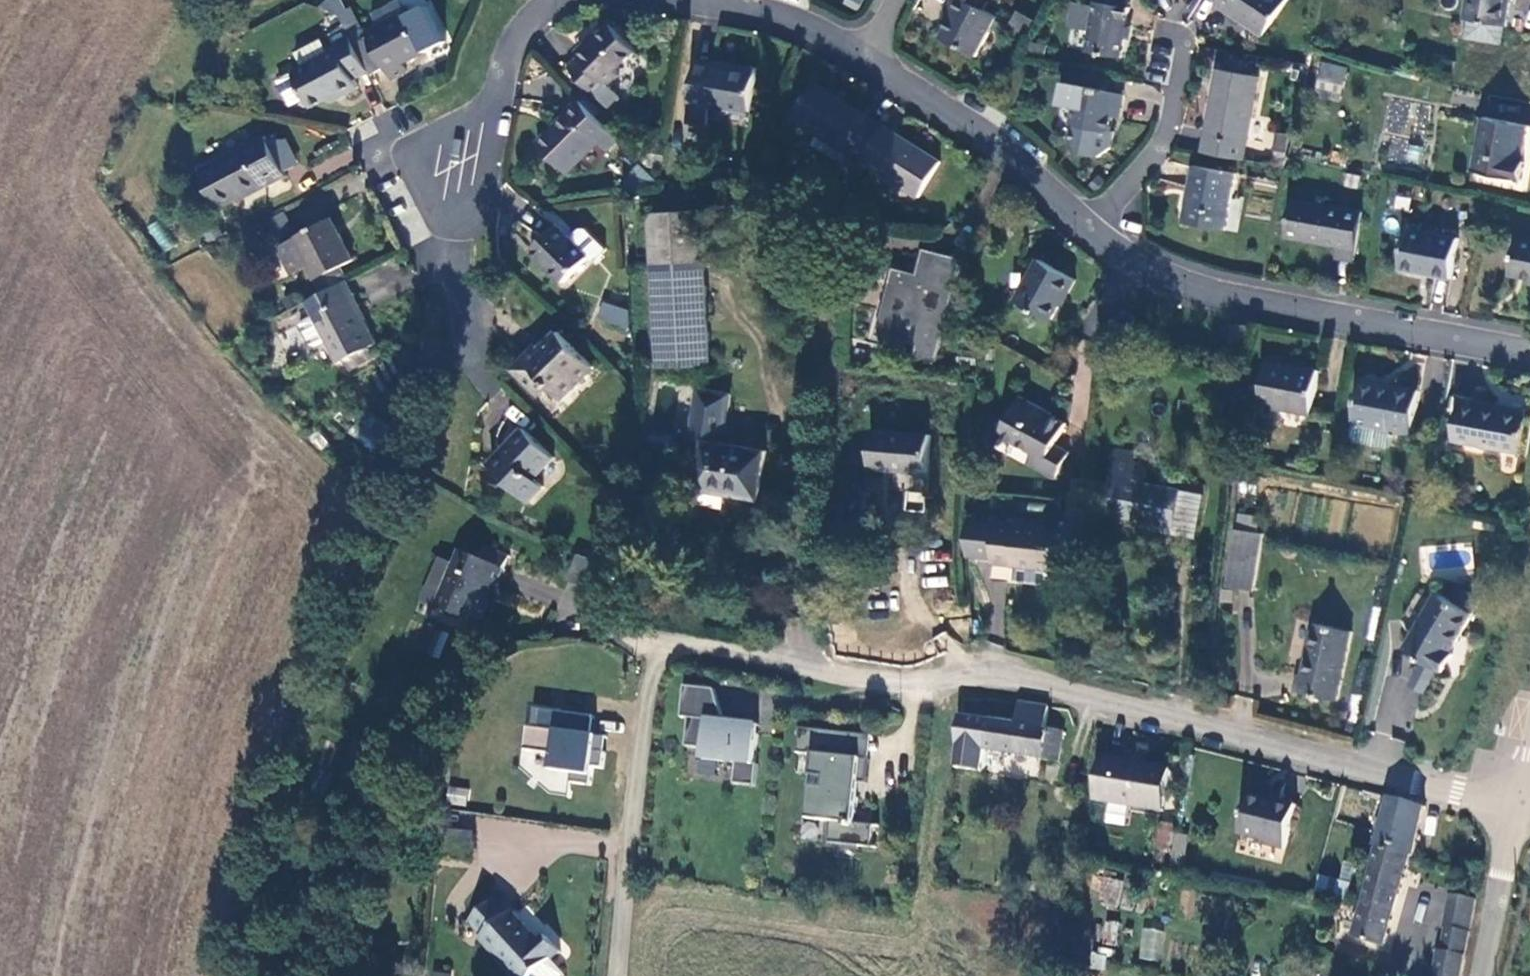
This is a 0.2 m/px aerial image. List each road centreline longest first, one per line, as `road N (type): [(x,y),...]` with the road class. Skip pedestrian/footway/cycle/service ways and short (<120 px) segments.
road 1 (residential): [(1521,806),(992,667),(858,678),(680,641),(653,646),(610,975)]
road 2 (residential): [(1529,350),(1186,286),(1090,225)]
road 3 (residential): [(1090,225),(858,53)]
road 4 (residential): [(1090,225),(1169,128),(1177,50)]
road 5 (tertiary): [(1484,975),(1521,806)]
road 6 (residential): [(858,53),(712,0)]
road 7 (residential): [(550,0),(515,41),(478,121)]

